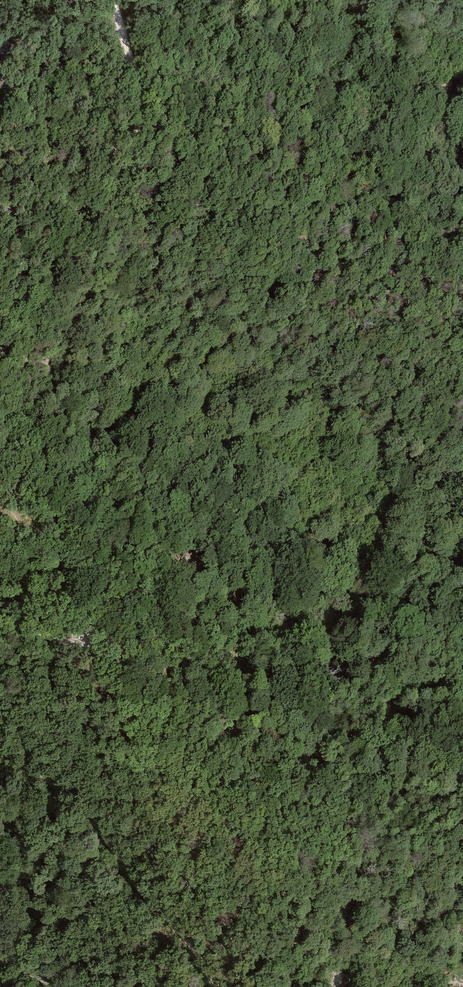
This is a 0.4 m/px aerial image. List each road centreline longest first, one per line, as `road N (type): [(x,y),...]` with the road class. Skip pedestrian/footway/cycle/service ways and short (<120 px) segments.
road 1 (track): [(114,0),(136,94),(134,147),(43,295),(7,405),(8,447),(53,520),(83,621),(77,642)]
road 2 (track): [(0,742),(98,826),(215,986)]
road 3 (track): [(0,283),(93,153),(122,26)]

